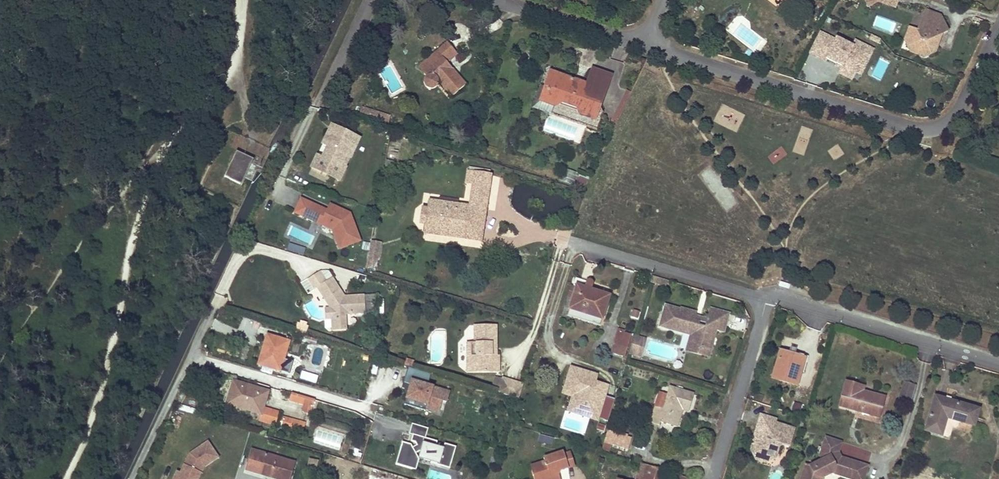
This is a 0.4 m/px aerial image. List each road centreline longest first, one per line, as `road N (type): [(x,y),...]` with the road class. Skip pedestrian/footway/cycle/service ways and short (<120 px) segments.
road 1 (residential): [(645,46),(907,125),(934,124),(958,108),(998,23)]
road 2 (residential): [(998,363),(770,300)]
road 3 (residential): [(770,300),(569,242)]
road 4 (residential): [(133,478),(219,299)]
road 5 (residential): [(770,300),(711,478)]
road 6 (residential): [(488,0),(645,46)]

